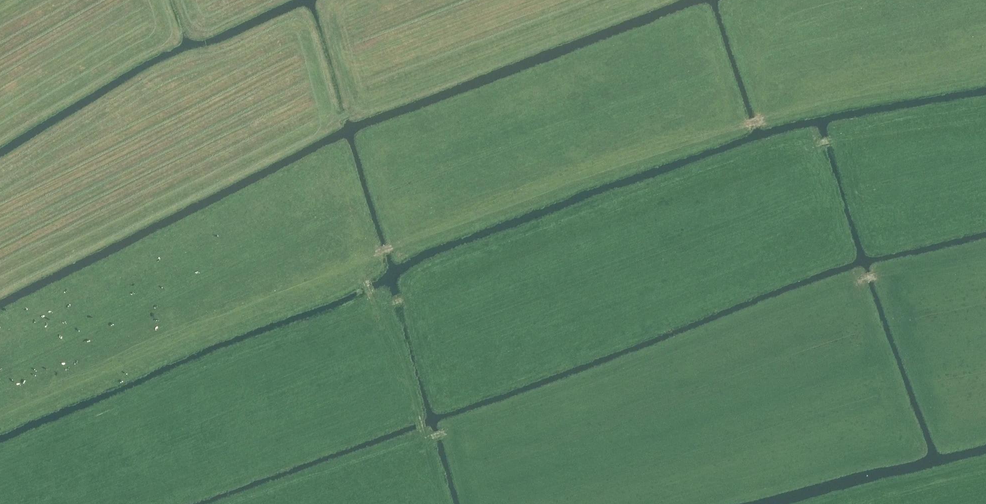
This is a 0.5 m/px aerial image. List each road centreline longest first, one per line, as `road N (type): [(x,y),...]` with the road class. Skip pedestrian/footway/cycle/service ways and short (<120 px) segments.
road 1 (track): [(852,503),(853,497),(985,472)]

